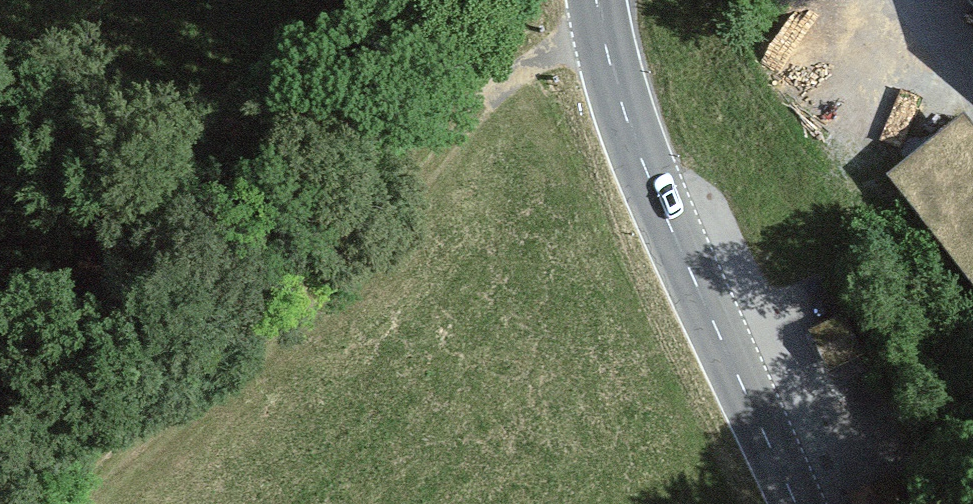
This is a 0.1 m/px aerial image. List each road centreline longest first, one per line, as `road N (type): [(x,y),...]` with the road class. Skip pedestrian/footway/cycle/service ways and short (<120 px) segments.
road 1 (track): [(51,503),(265,339),(435,164),(494,90),(544,58),(601,40)]
road 2 (track): [(0,355),(192,215),(309,107),(407,0)]
road 3 (tertiary): [(793,503),(644,171),(595,0)]

